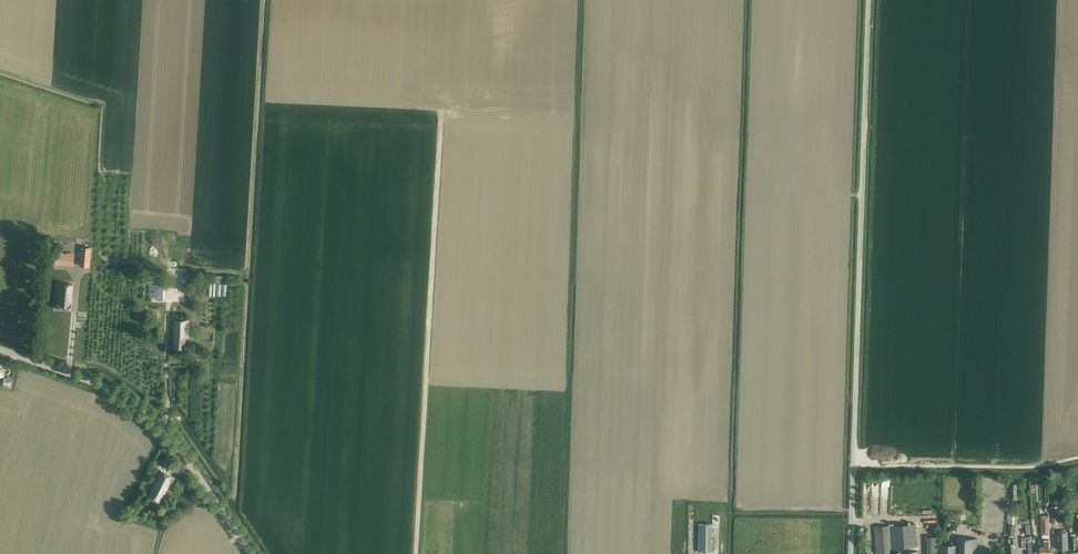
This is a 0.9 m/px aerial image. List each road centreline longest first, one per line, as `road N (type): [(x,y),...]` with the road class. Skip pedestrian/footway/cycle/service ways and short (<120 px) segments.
road 1 (unclassified): [(851,553),(870,0)]
road 2 (tertiary): [(249,553),(148,411),(0,349)]

